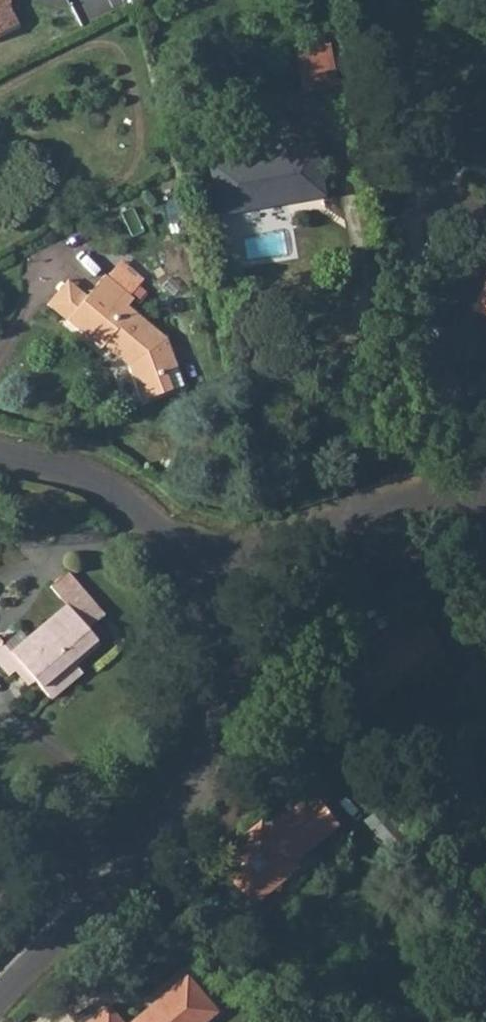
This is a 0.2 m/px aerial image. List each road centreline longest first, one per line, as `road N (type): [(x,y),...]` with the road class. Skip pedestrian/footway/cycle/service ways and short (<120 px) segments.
road 1 (residential): [(0,997),(203,797),(224,751),(232,693),(200,568)]
road 2 (residential): [(200,568),(303,518),(485,475)]
road 3 (residential): [(200,568),(161,524),(101,488),(0,457)]

